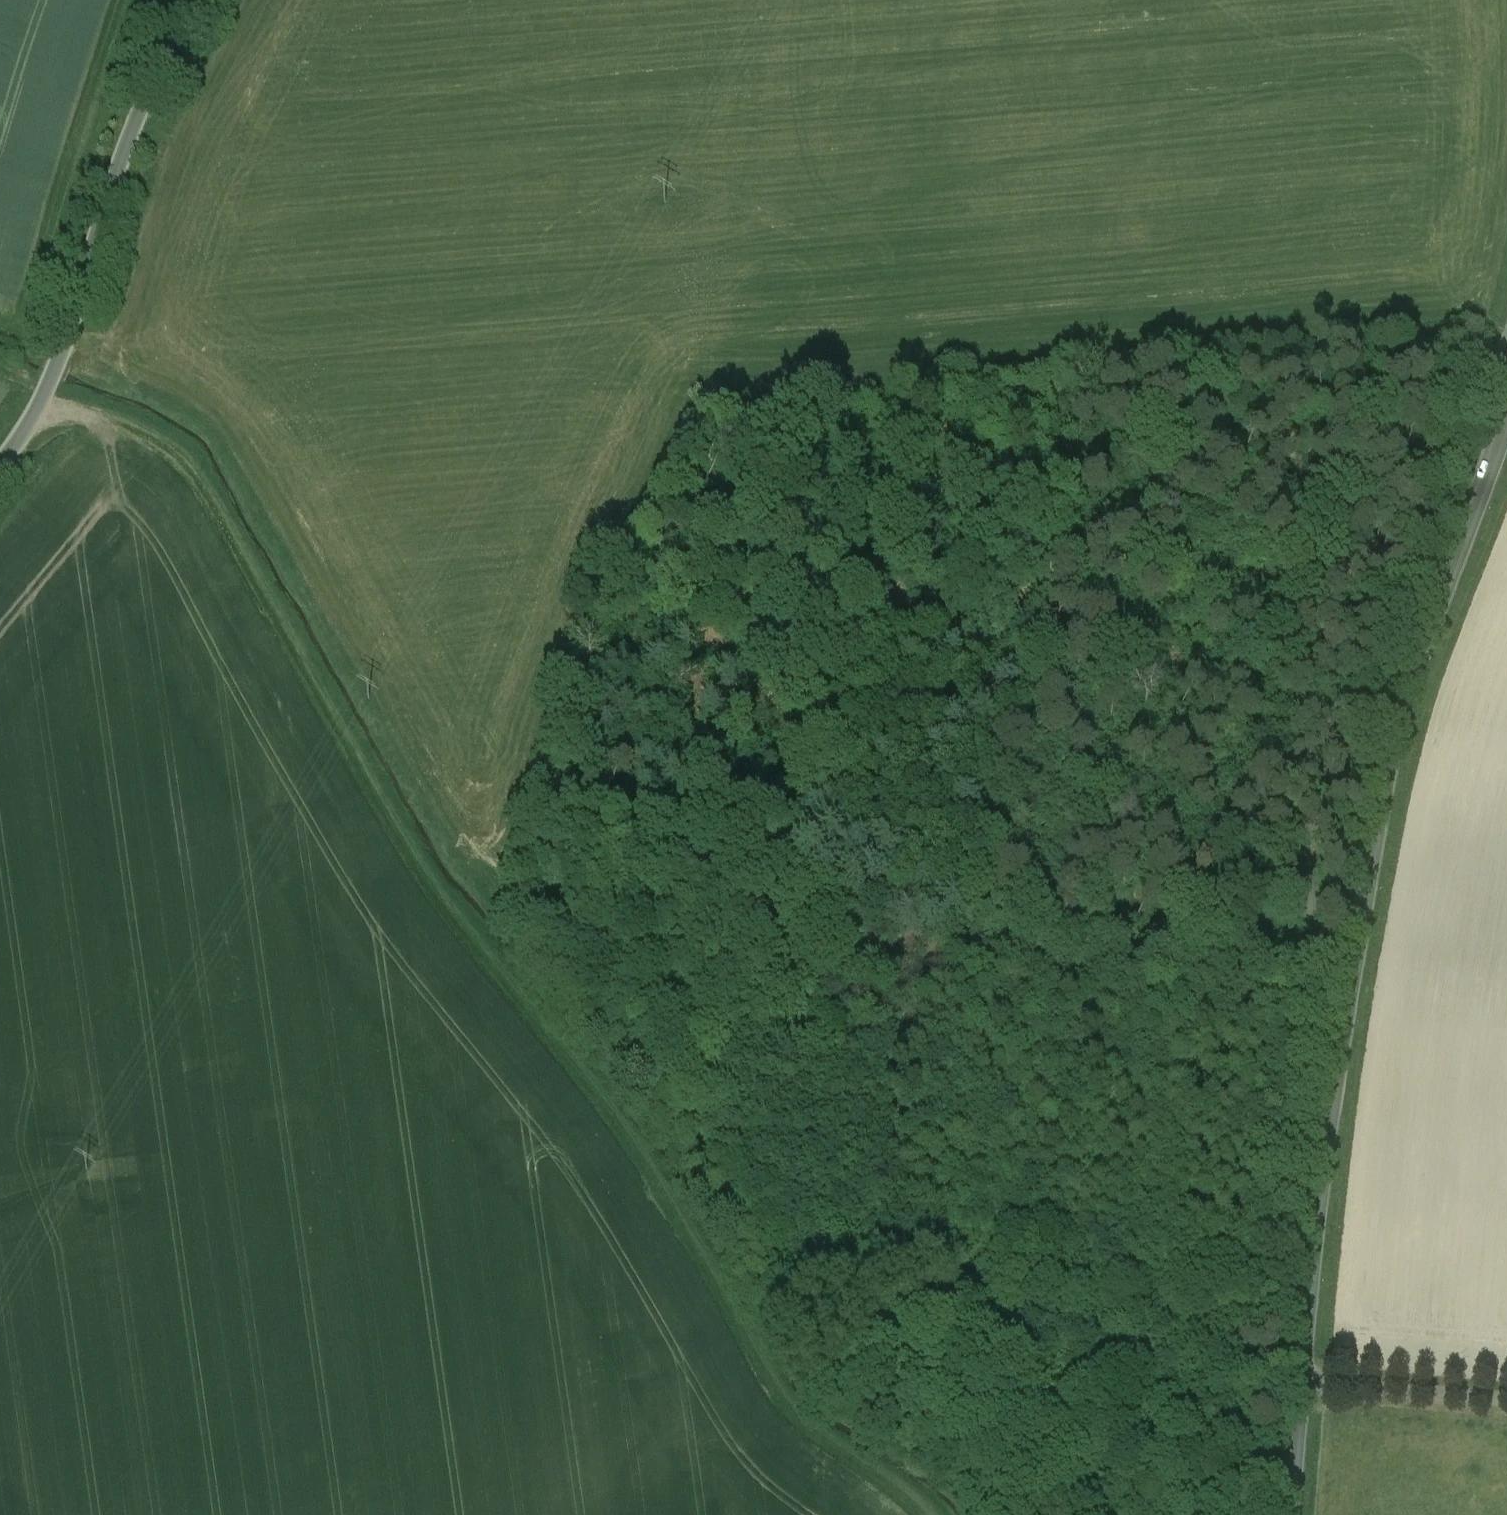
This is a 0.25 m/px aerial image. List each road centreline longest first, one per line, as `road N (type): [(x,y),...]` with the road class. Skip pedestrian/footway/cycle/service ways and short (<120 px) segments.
road 1 (tertiary): [(1291,1514),(1329,1122),(1380,810),(1399,721),(1506,418)]
road 2 (unclassified): [(0,462),(57,371),(156,70),(188,0)]

